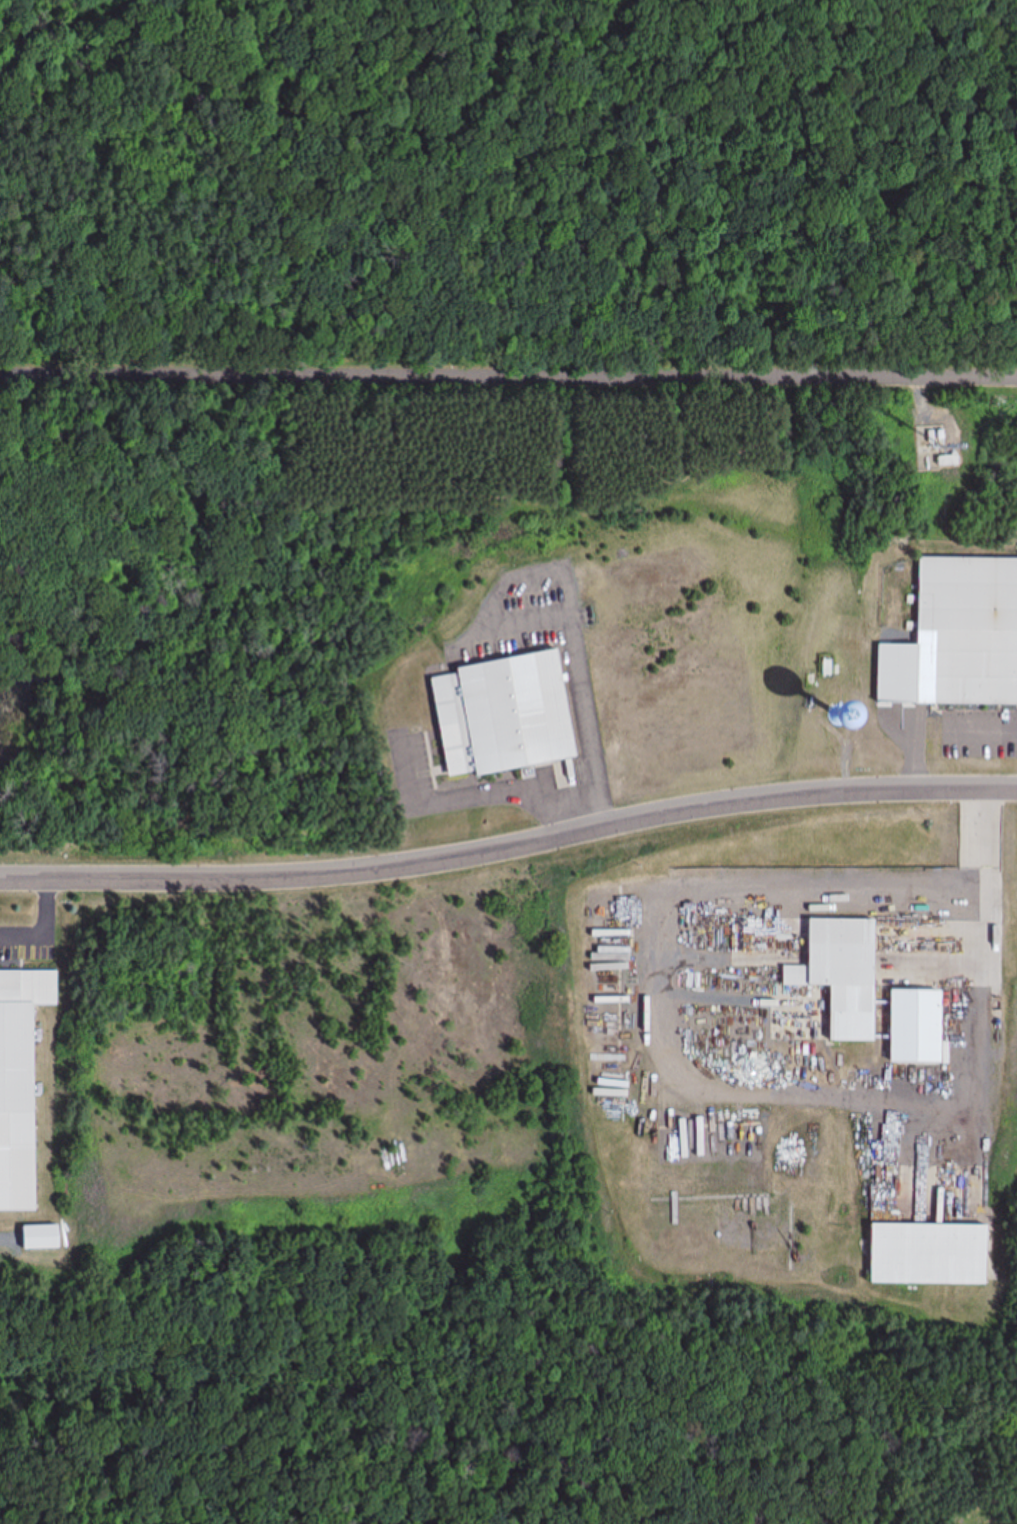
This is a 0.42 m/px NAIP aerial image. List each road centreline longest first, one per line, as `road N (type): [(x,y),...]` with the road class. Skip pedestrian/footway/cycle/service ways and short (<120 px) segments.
road 1 (residential): [(1016,786),(849,787),(722,801),(500,849),(344,870),(0,873)]
road 2 (residential): [(1016,369),(0,374)]

